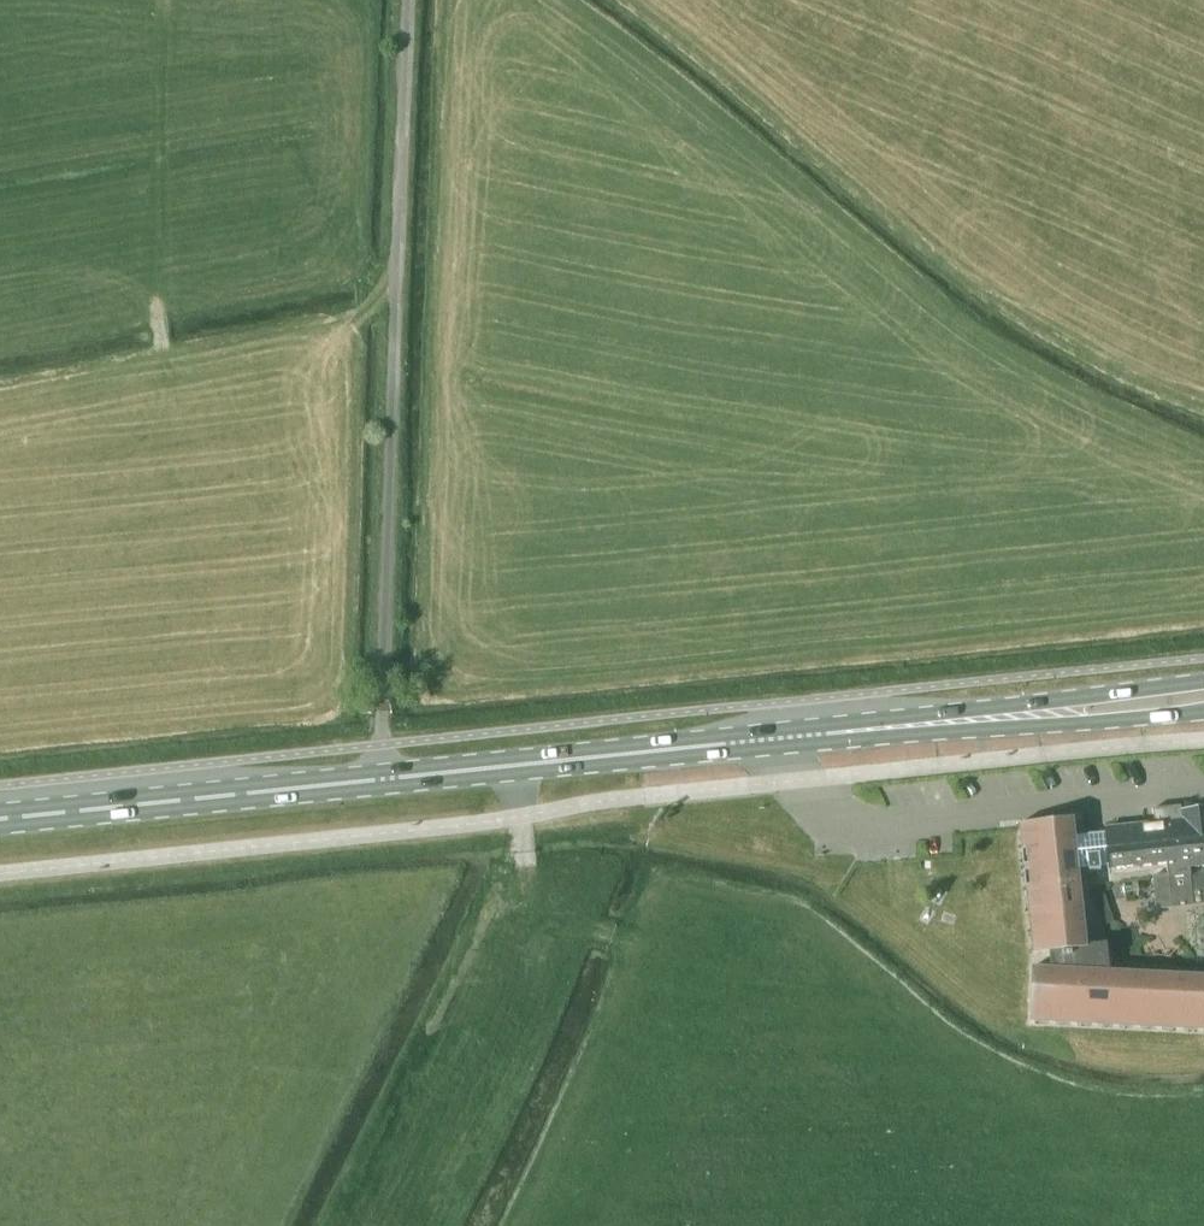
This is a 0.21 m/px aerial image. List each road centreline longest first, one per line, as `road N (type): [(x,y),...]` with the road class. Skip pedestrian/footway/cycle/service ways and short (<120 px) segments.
road 1 (primary): [(0,819),(933,723)]
road 2 (primary): [(1203,681),(933,723)]
road 3 (primary): [(933,723),(1203,712)]

